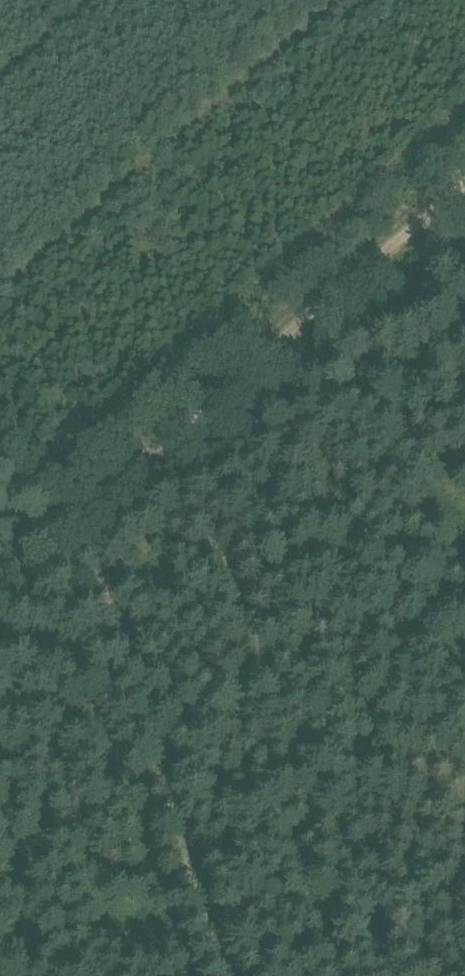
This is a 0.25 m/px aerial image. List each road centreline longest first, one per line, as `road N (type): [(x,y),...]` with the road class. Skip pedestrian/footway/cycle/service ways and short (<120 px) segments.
road 1 (track): [(464,190),(0,587)]

